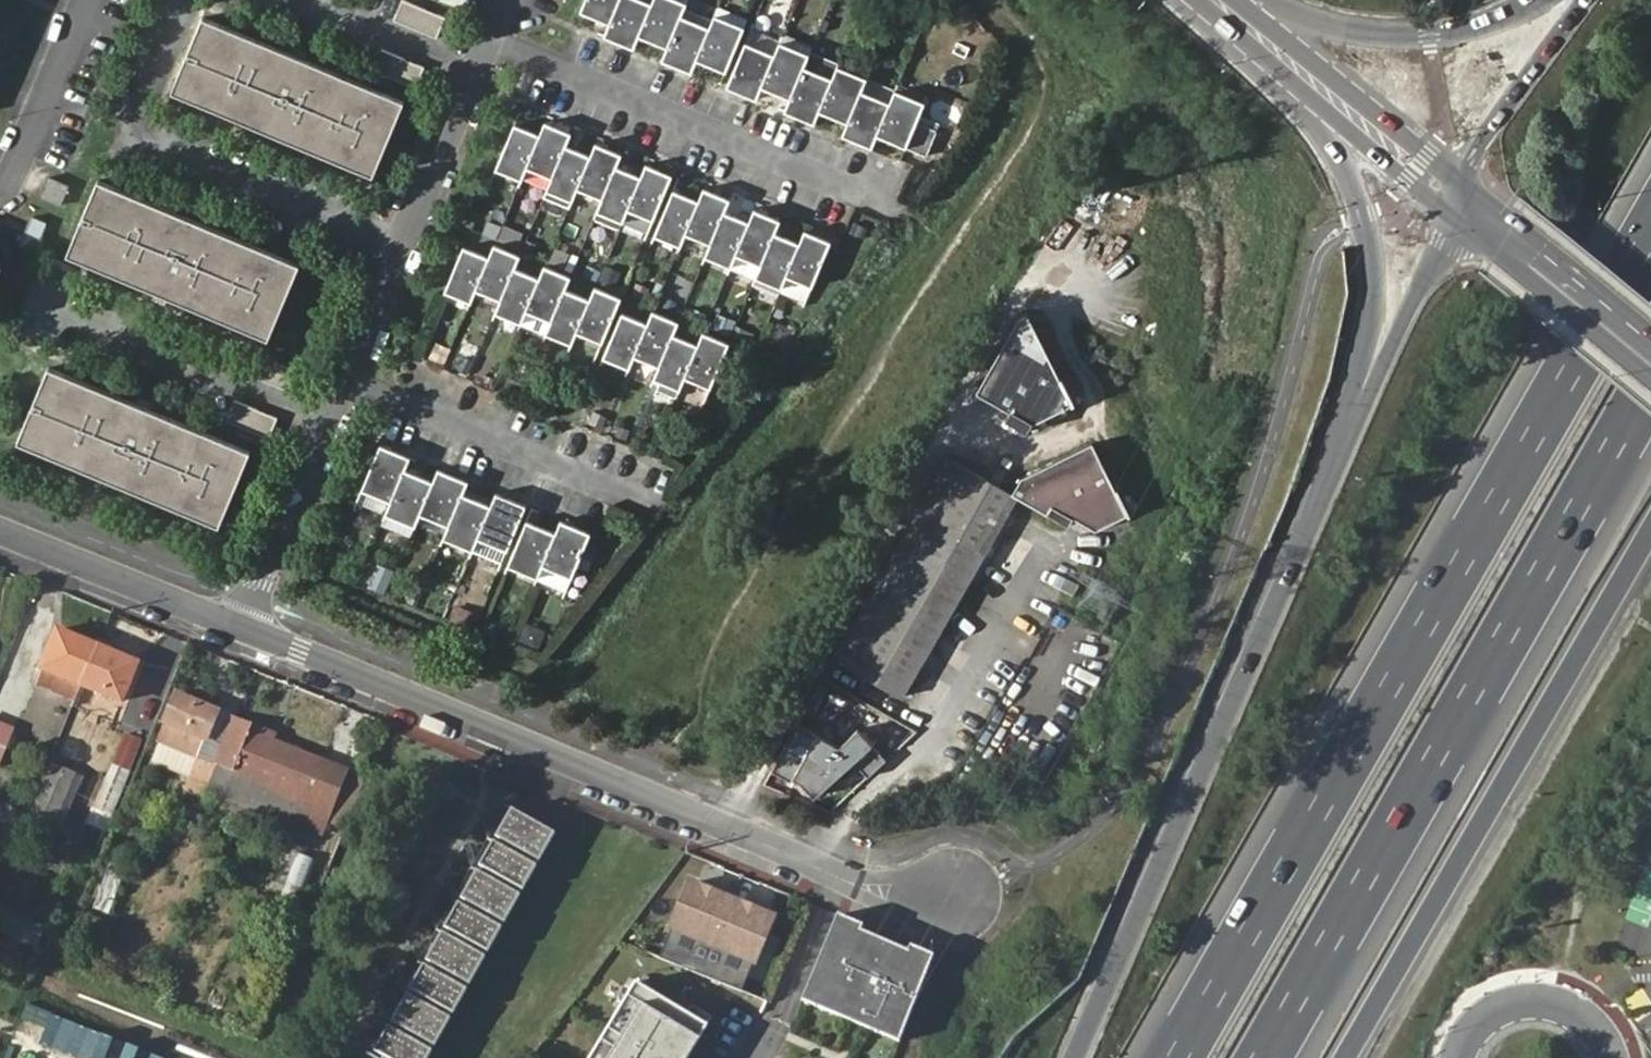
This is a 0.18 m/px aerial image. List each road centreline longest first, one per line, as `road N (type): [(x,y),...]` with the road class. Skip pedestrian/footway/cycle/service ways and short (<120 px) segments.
road 1 (motorway): [(1650,230),(1176,1057)]
road 2 (motorway): [(1261,1057),(1650,385)]
road 3 (unclassified): [(950,897),(864,883),(242,626)]
road 4 (residential): [(242,626),(503,0)]
road 5 (motorway): [(1341,452),(1075,1057)]
road 6 (motorway): [(1347,1057),(1650,535)]
road 7 (motorway): [(1232,10),(1313,114),(1366,214),(1372,271),(1341,452)]
road 8 (secondary): [(1466,205),(1232,10)]
road 9 (motorway): [(1533,0),(1435,37),(1340,28),(1252,0)]
road 10 (motorway): [(1466,205),(1341,452)]
road 11 (unclassified): [(242,626),(0,527)]
road 12 (secondary): [(1650,362),(1466,205)]
road 13 (motorway): [(1579,0),(1471,157),(1466,205)]
road 14 (residential): [(86,0),(0,195)]
road 15 (secondary): [(1613,1057),(1580,1014),(1530,1003),(1483,1026),(1465,1057)]

